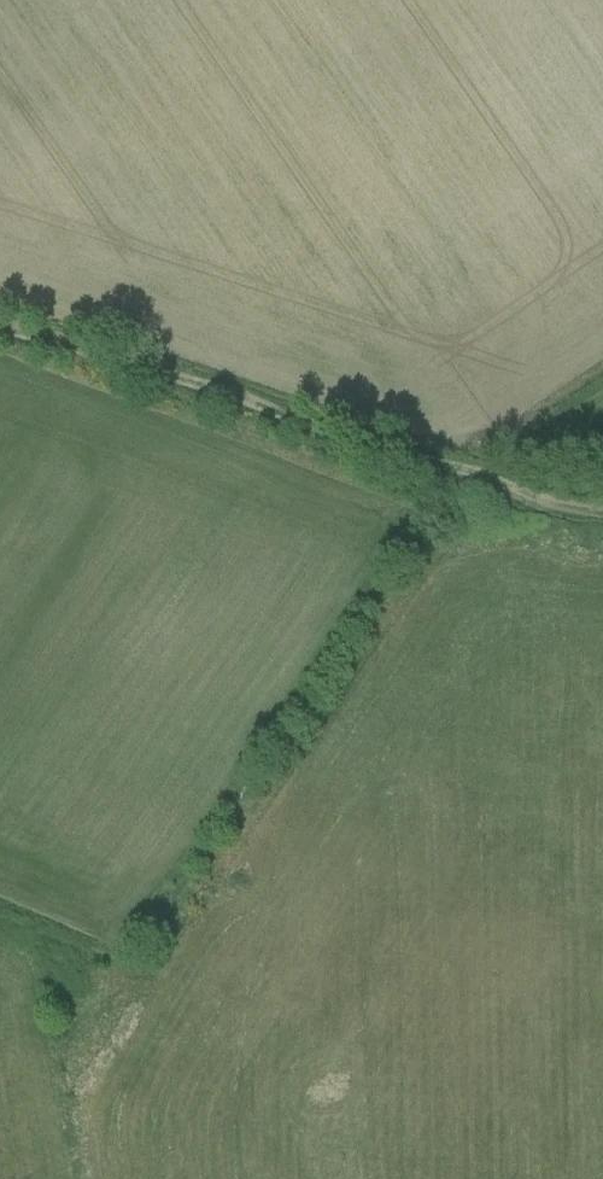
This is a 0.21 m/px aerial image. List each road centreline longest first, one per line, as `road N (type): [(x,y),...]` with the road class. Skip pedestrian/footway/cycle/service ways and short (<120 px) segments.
road 1 (track): [(602,500),(466,475),(0,326)]

